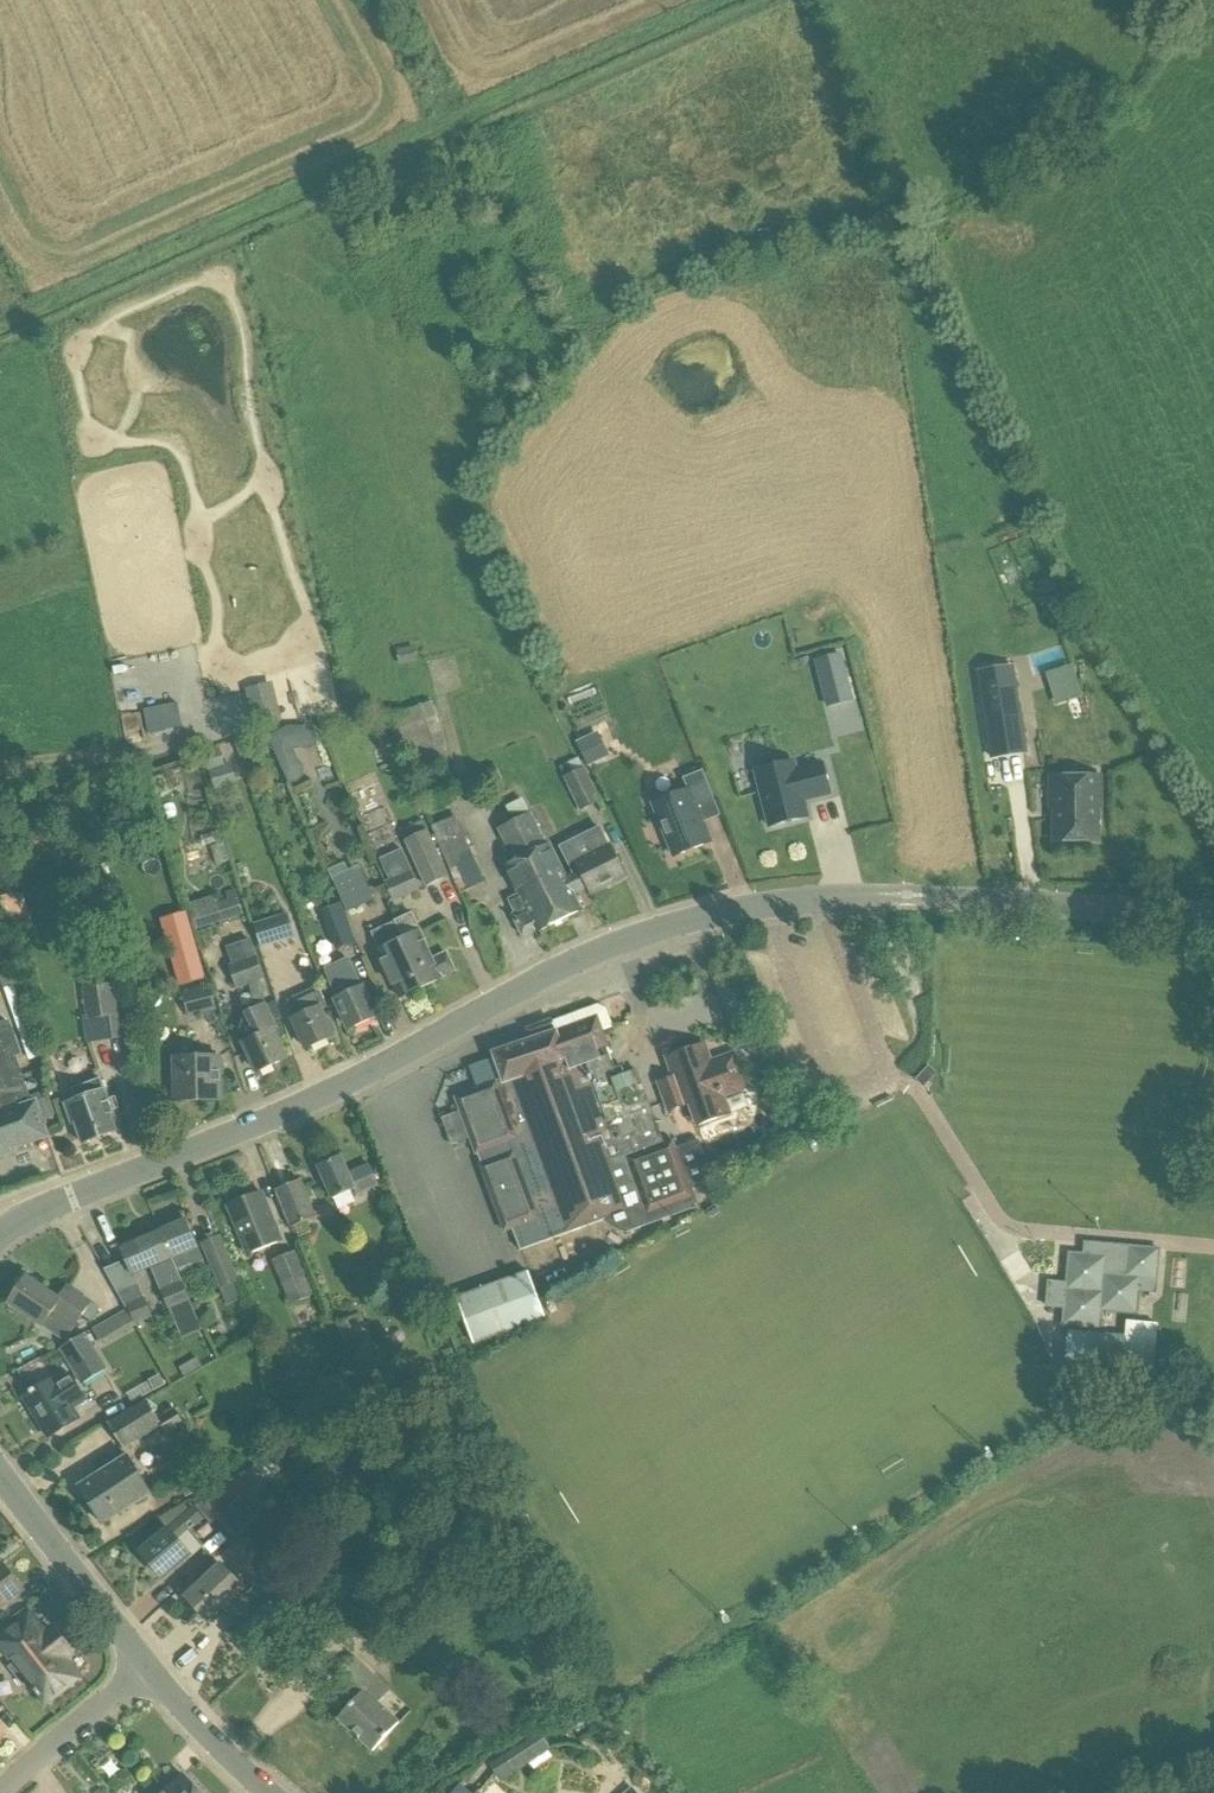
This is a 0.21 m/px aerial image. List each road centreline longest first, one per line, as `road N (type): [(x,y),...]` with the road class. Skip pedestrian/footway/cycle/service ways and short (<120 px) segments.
road 1 (tertiary): [(0,1234),(41,1207),(335,1085),(488,1004),(675,921),(825,898),(1213,916)]
road 2 (tertiary): [(139,1654),(0,1476)]
road 3 (residential): [(5,1792),(139,1654)]
road 4 (tertiary): [(264,1792),(139,1654)]

